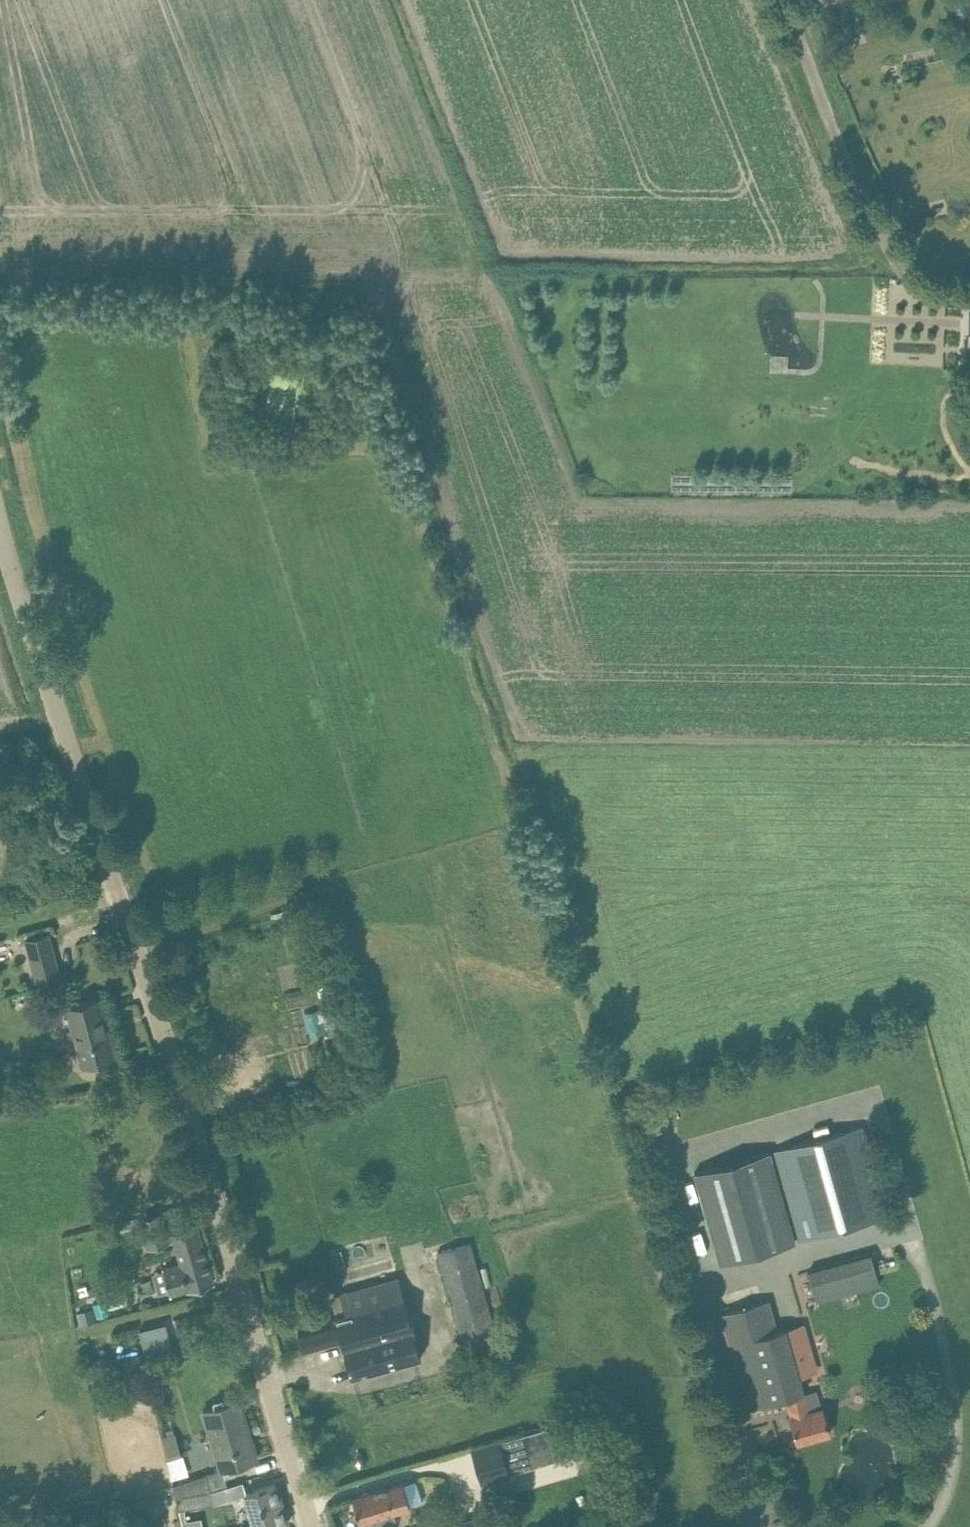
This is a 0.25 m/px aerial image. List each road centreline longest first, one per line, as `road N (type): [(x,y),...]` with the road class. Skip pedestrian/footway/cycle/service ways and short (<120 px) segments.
road 1 (unclassified): [(313,1526),(0,528)]
road 2 (residential): [(900,268),(832,125),(785,0)]

